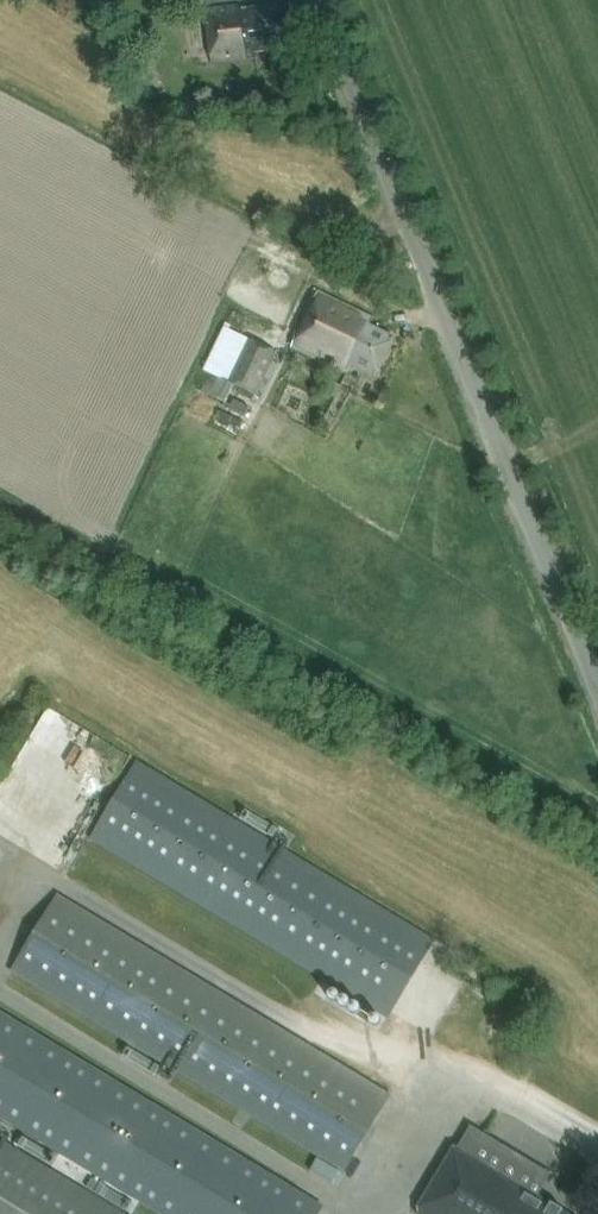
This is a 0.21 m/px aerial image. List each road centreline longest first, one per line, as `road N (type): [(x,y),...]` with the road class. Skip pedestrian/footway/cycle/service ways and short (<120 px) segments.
road 1 (tertiary): [(597,673),(320,0)]

